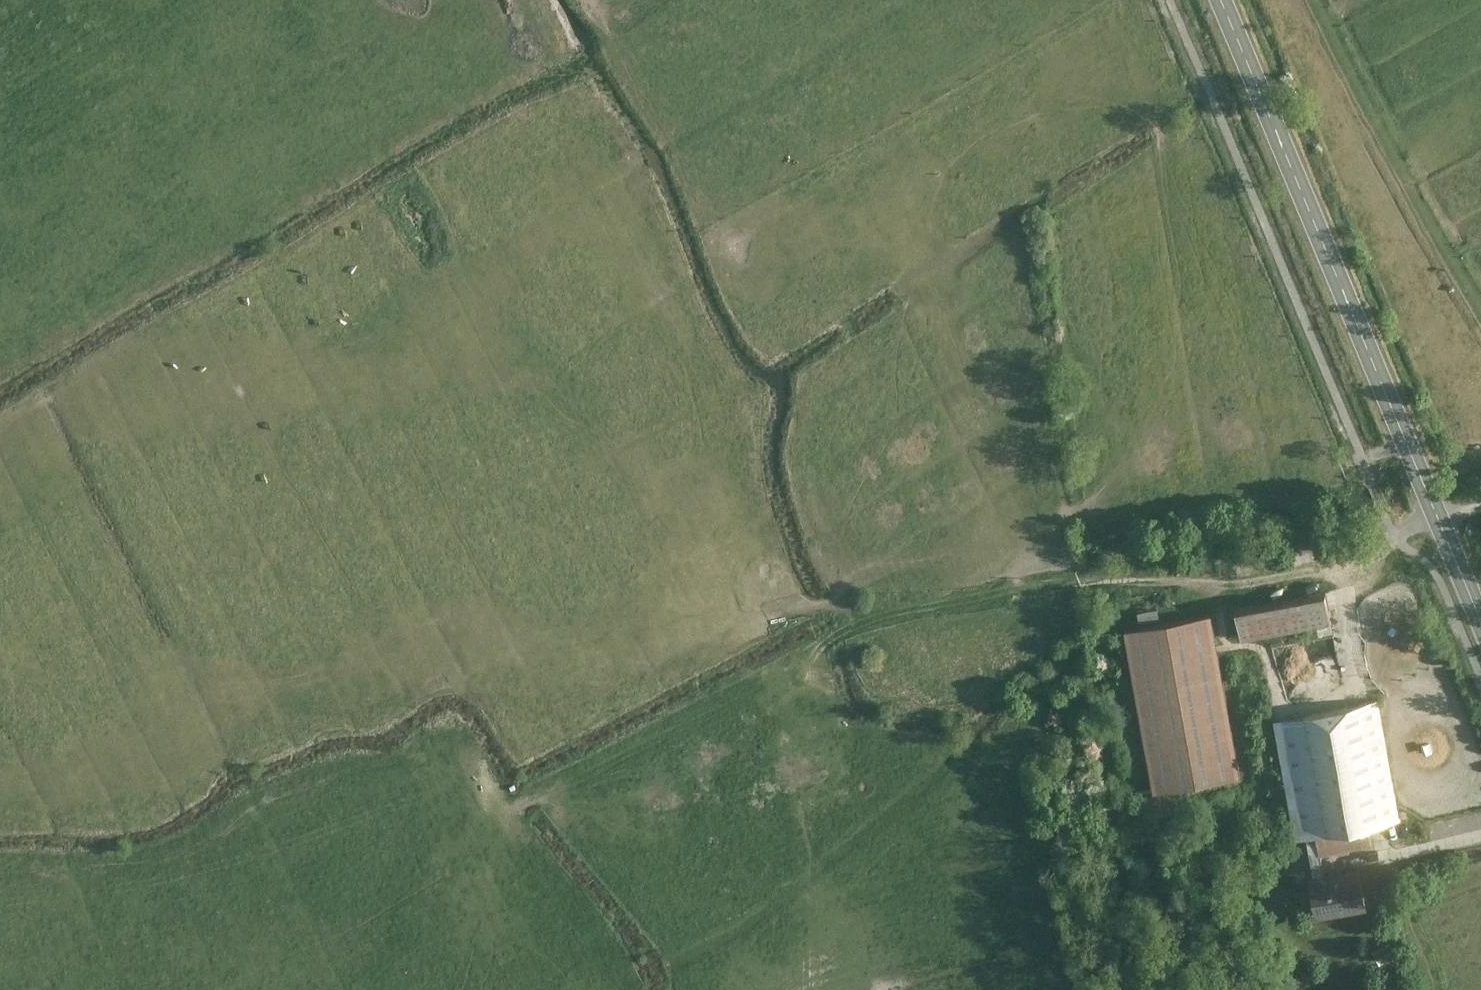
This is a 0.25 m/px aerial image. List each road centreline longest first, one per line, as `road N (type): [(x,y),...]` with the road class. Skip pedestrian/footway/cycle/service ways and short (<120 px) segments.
road 1 (tertiary): [(1480,618),(1225,0)]

